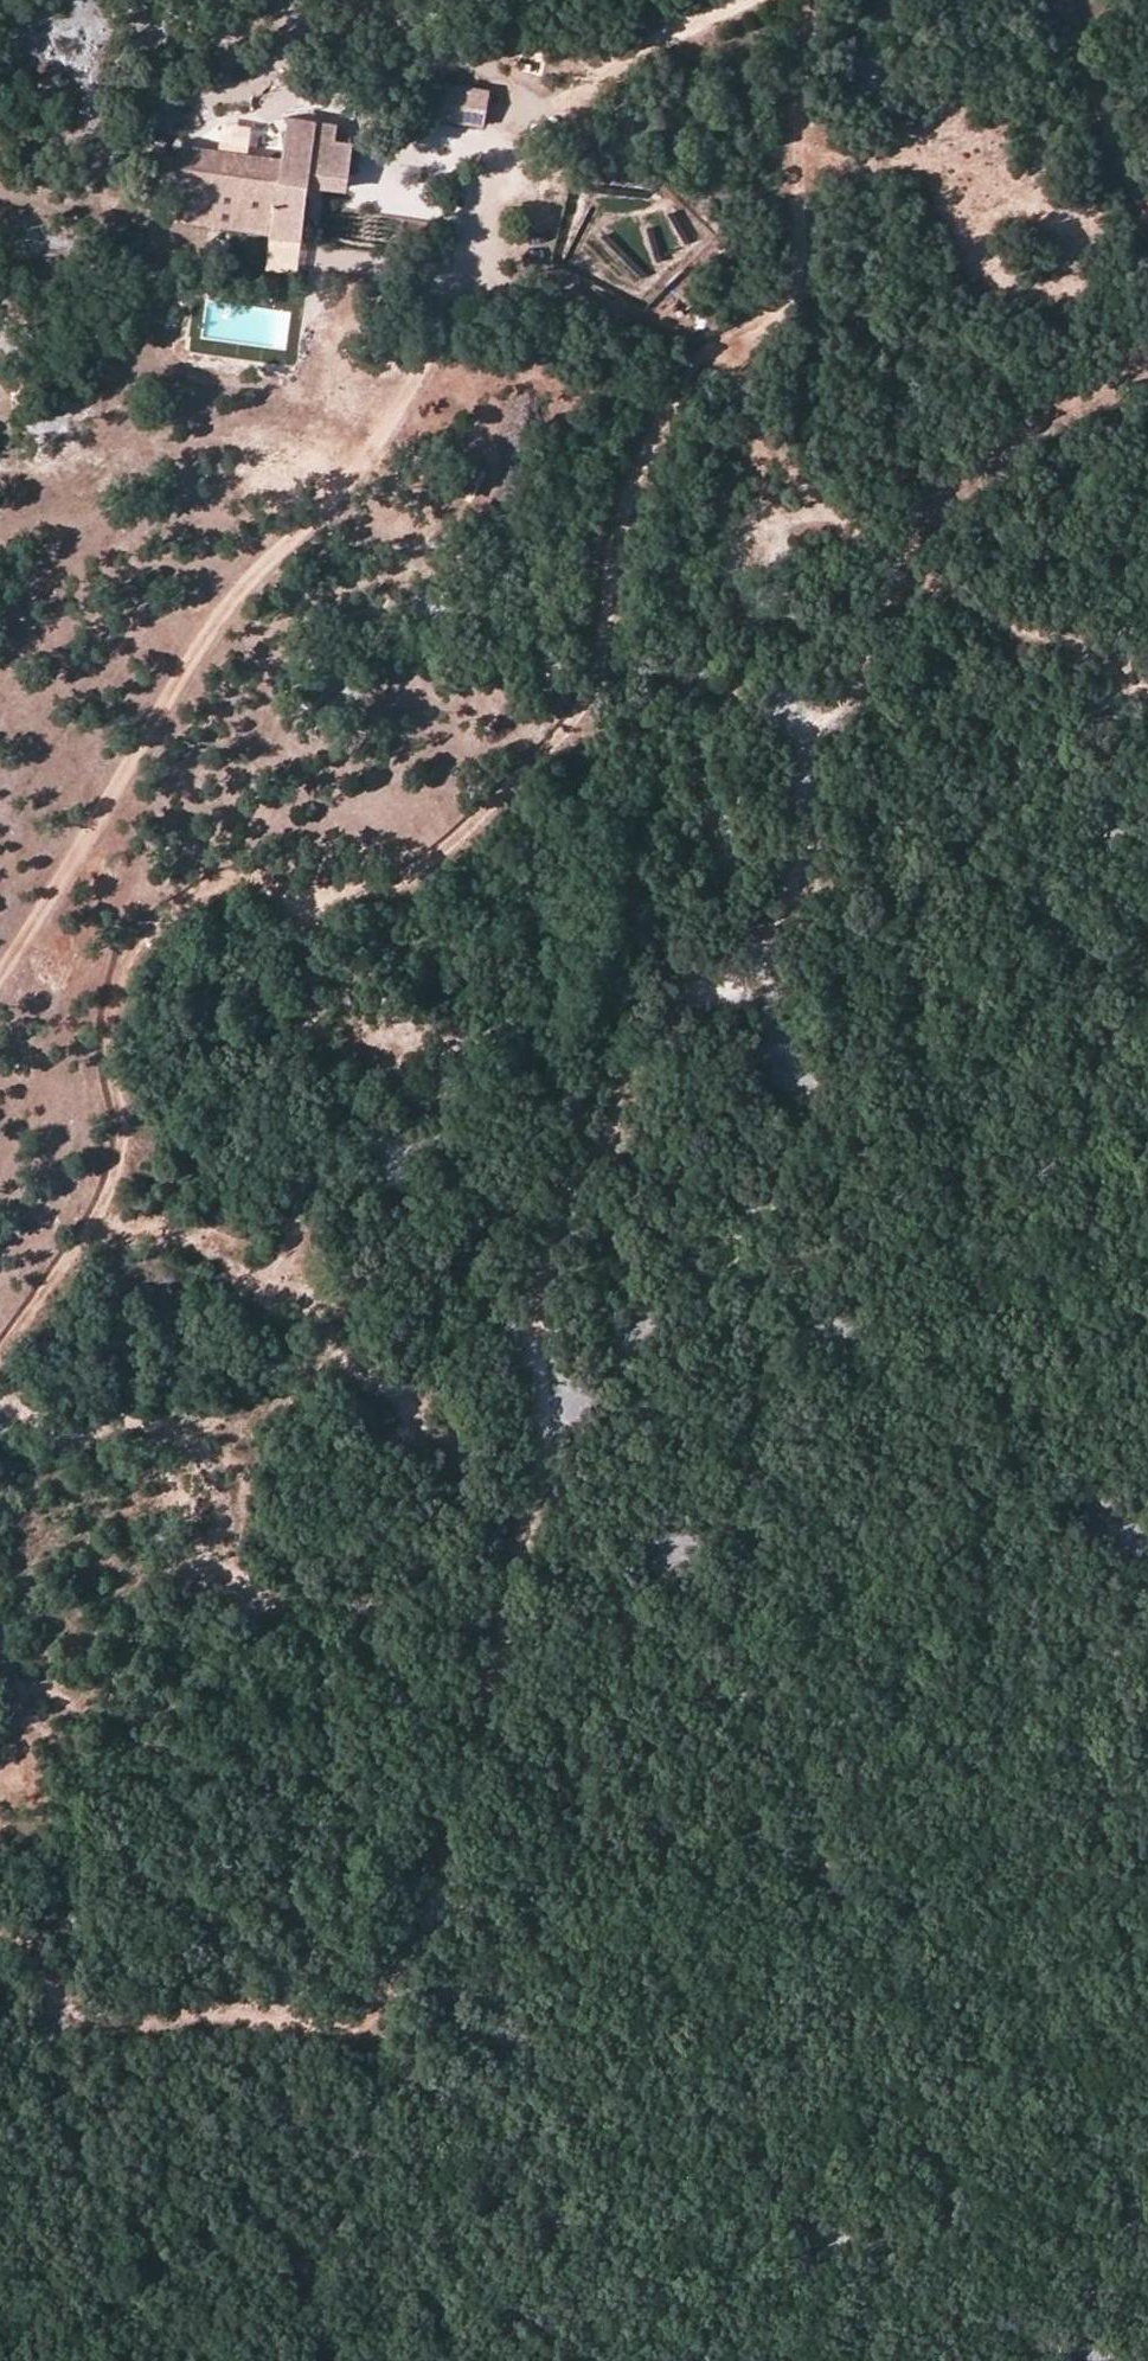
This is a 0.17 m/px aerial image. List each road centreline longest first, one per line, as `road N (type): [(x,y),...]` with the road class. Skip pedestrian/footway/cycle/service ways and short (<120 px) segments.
road 1 (track): [(476,220),(342,512),(292,540),(264,571),(187,678),(0,980)]
road 2 (track): [(476,220),(512,140),(590,75),(750,0)]
road 3 (track): [(120,225),(0,200)]

